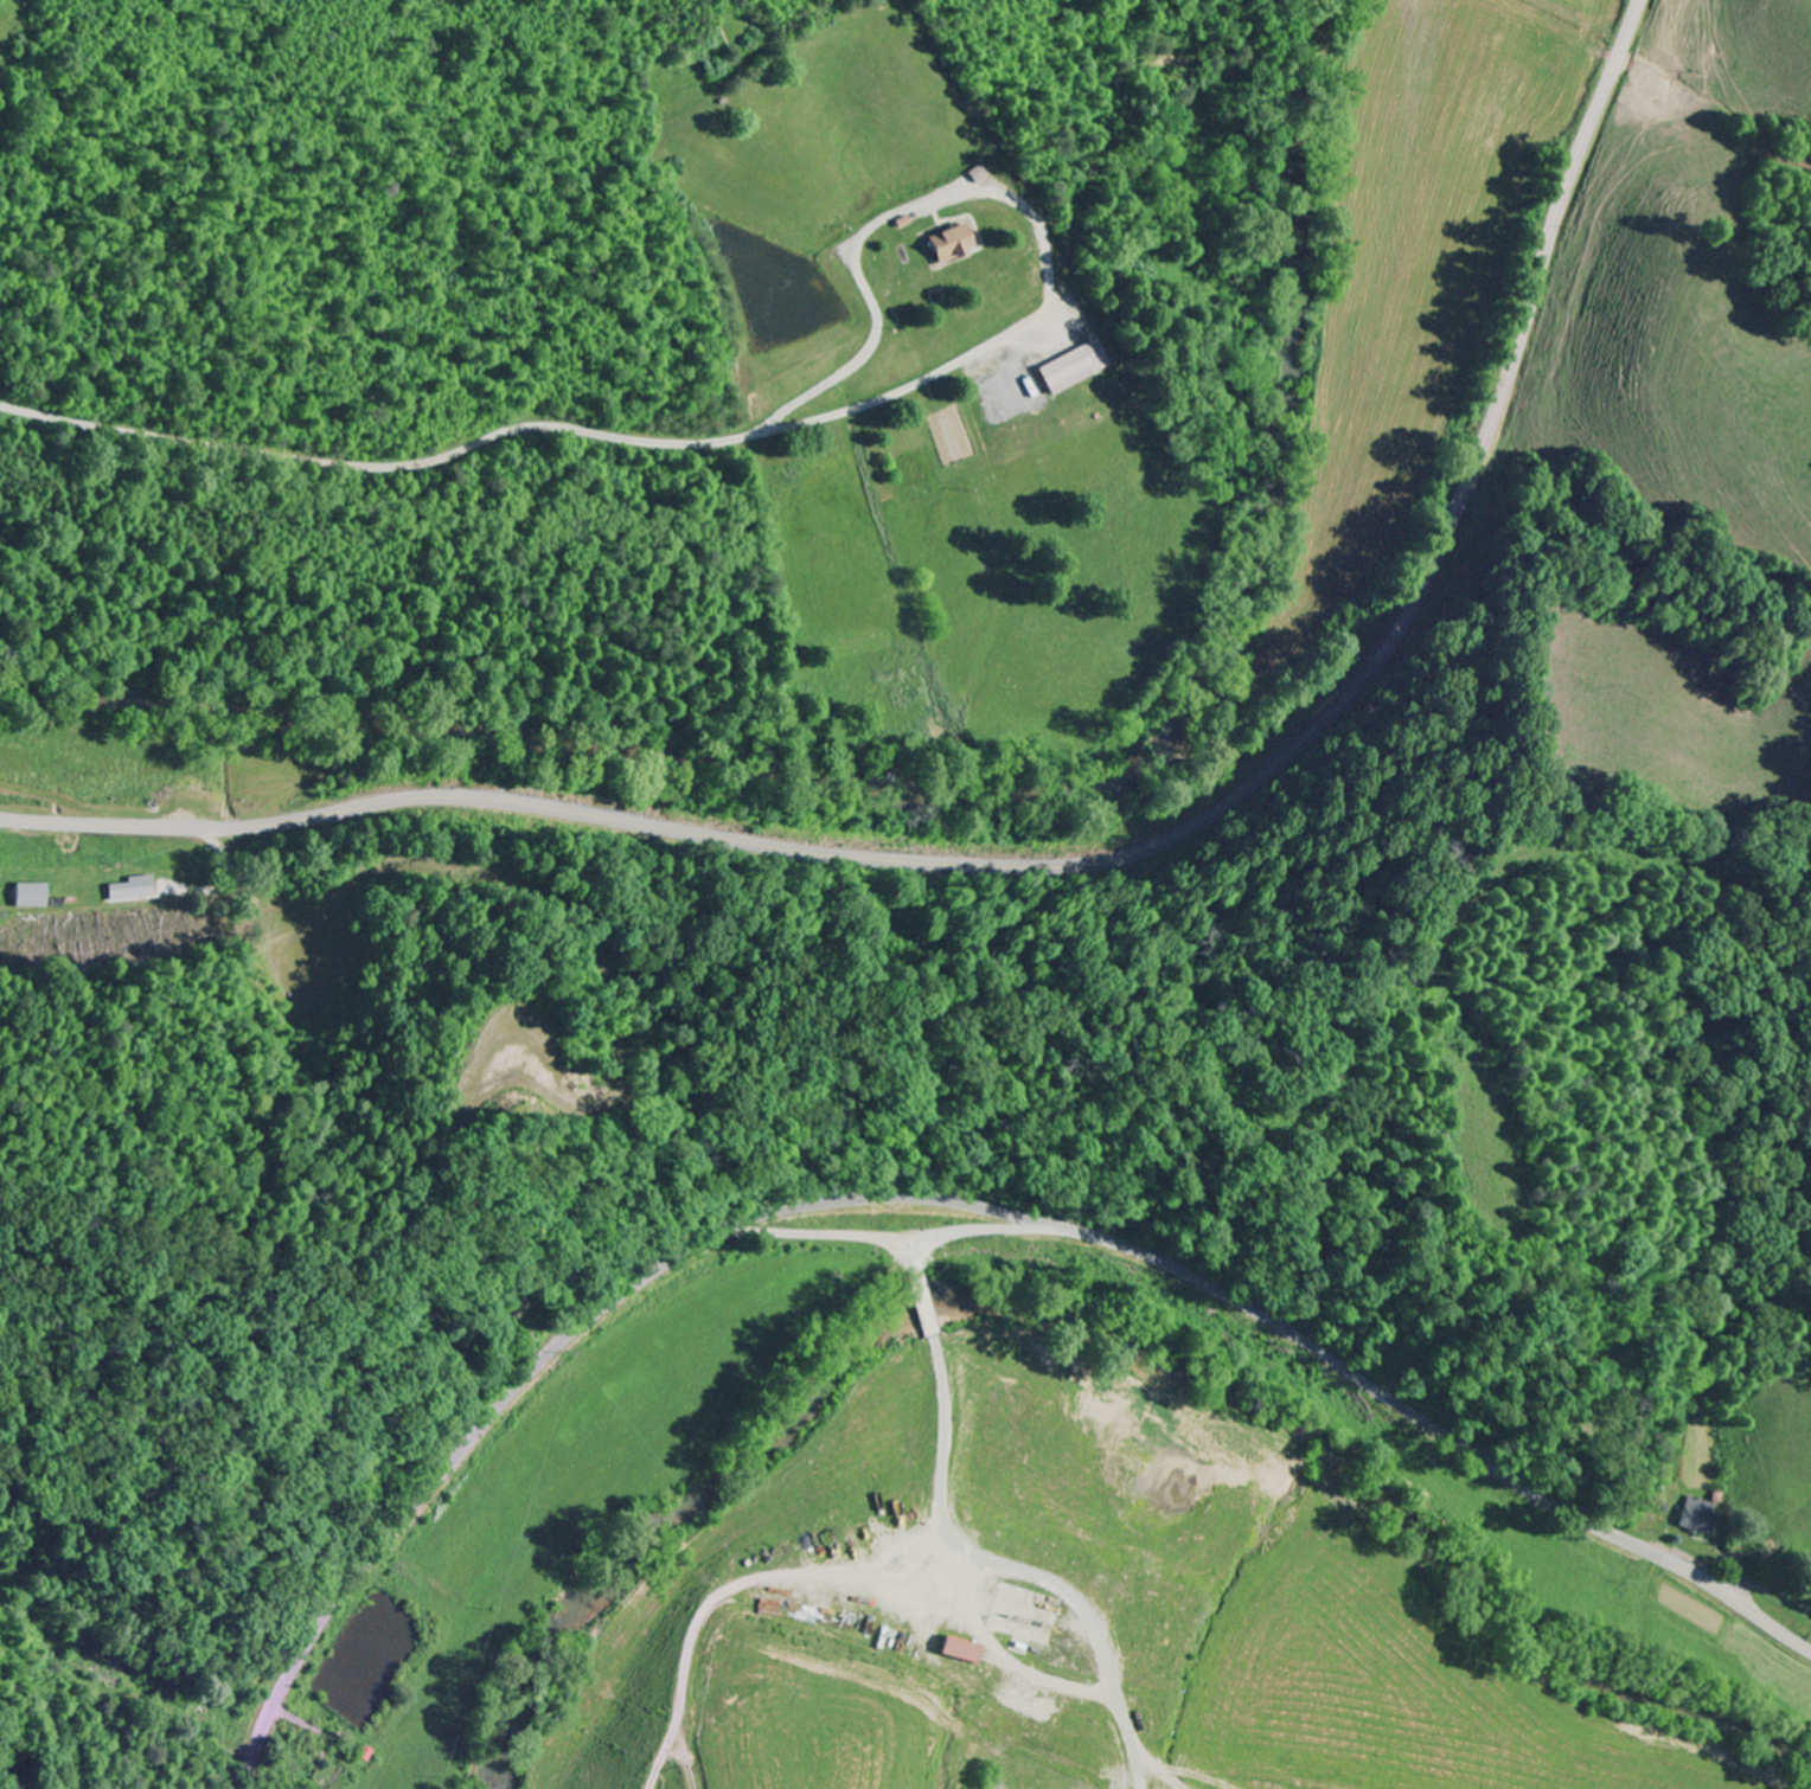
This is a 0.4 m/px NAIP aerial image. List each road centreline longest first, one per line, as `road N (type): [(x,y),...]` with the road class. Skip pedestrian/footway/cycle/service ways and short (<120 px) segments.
road 1 (secondary): [(0,816),(225,829),(392,802),(480,799),(700,835),(975,864),(1088,861),(1180,832),(1254,786),(1332,718),(1409,617),(1516,365),(1570,186),(1643,0)]
road 2 (secondary): [(1810,1651),(1698,1578),(1528,1490),(1189,1272),(1041,1221),(973,1207),(896,1206),(788,1223),(728,1245),(556,1370),(325,1628),(268,1727),(259,1788)]
road 3 (residential): [(1058,309),(901,393),(723,443),(526,429),(431,462),(376,467),(0,405)]

